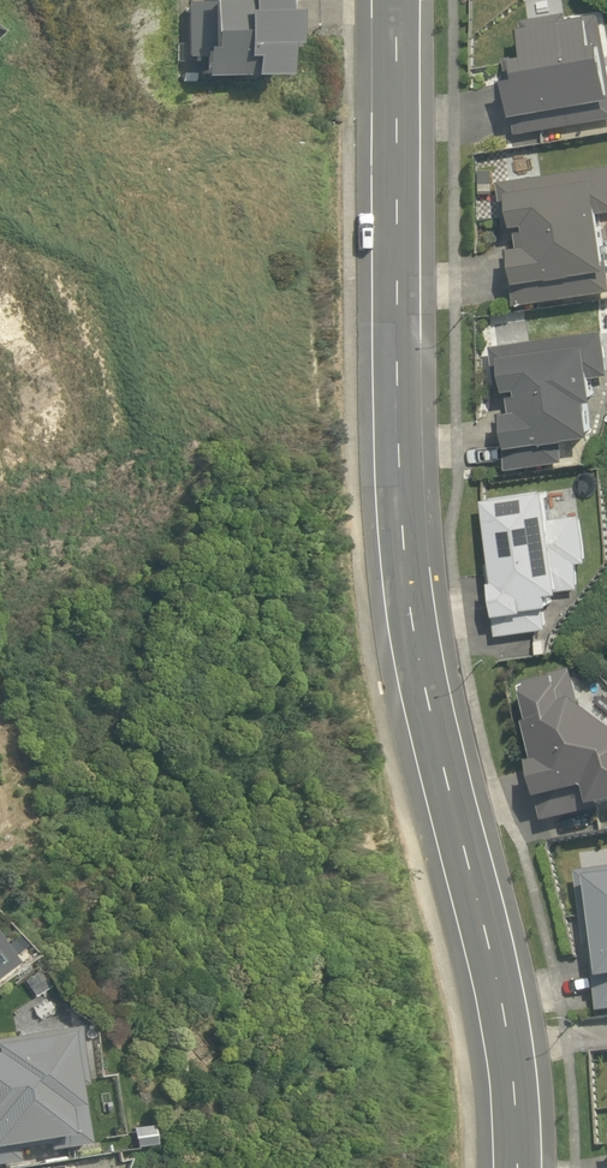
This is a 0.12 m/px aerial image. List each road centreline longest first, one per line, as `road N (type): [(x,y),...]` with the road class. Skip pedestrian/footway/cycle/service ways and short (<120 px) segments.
road 1 (residential): [(444,0),(447,559),(559,1126),(558,1167)]

